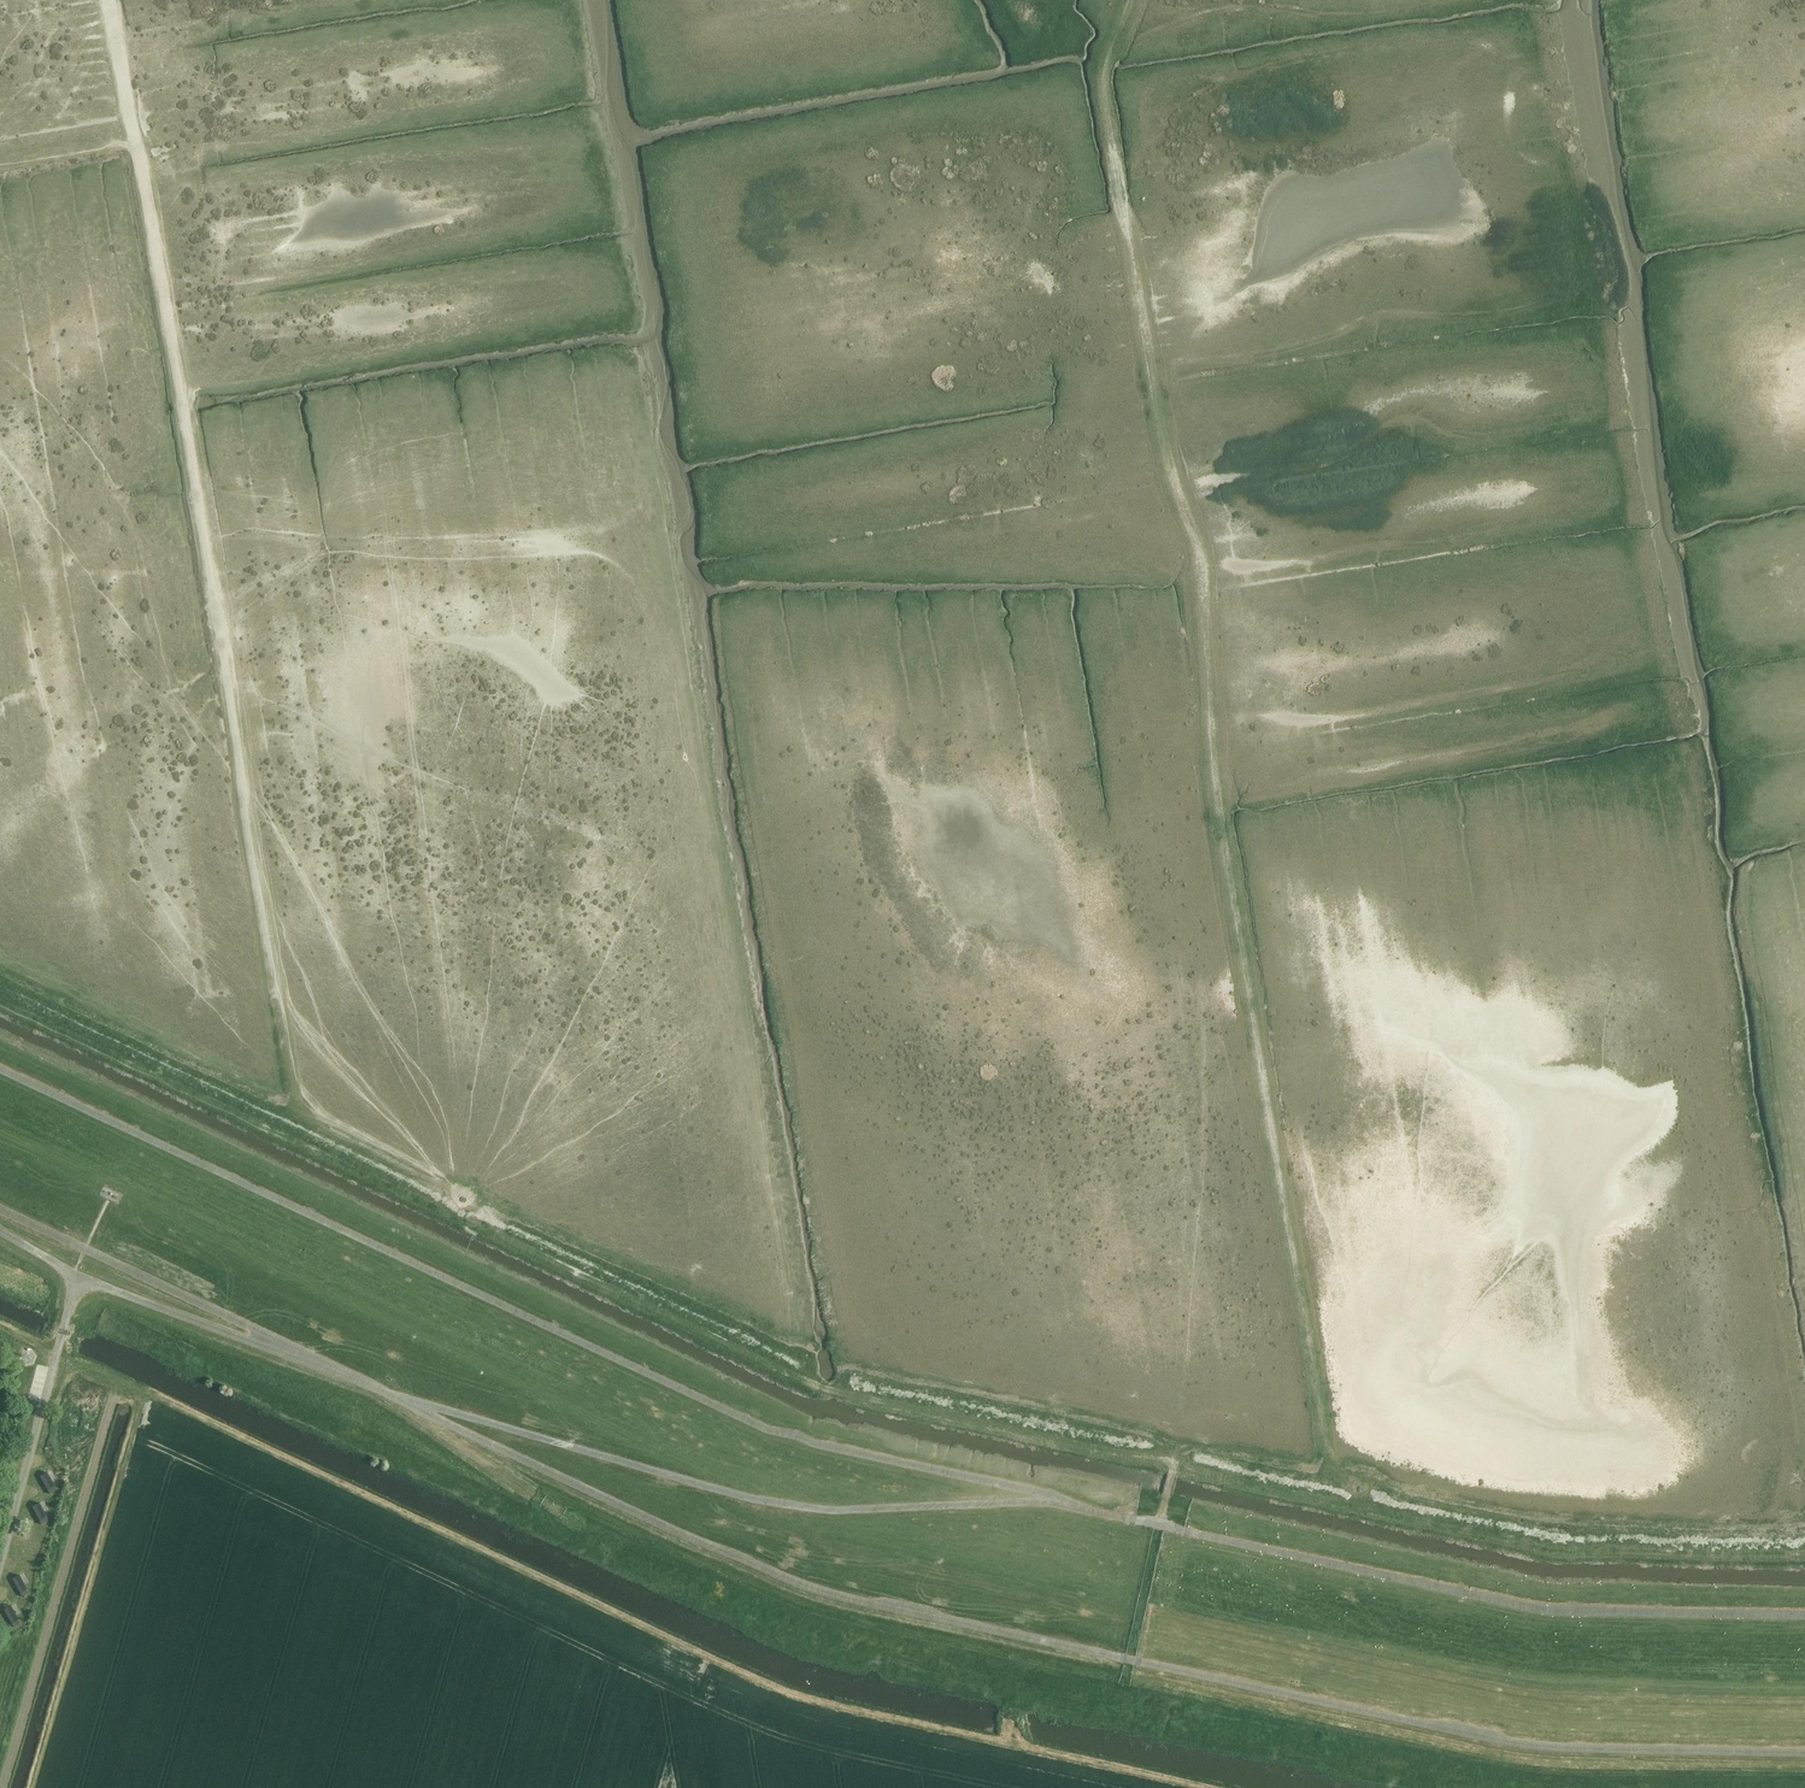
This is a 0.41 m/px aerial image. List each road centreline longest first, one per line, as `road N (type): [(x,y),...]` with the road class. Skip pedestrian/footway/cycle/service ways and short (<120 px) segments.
road 1 (unclassified): [(0,1565),(76,1272)]

